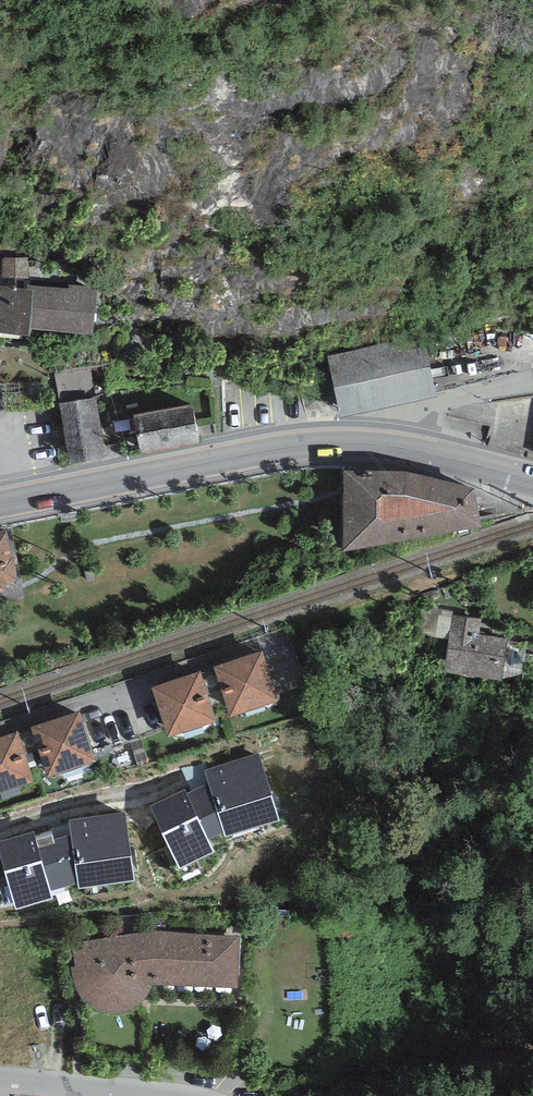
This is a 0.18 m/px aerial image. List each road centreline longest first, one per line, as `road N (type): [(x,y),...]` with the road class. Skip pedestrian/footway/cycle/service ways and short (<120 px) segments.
road 1 (secondary): [(326,446),(0,504)]
road 2 (residential): [(532,378),(326,446)]
road 3 (secondary): [(532,480),(410,448),(326,446)]
road 4 (residential): [(0,1072),(184,1088),(202,1095)]

